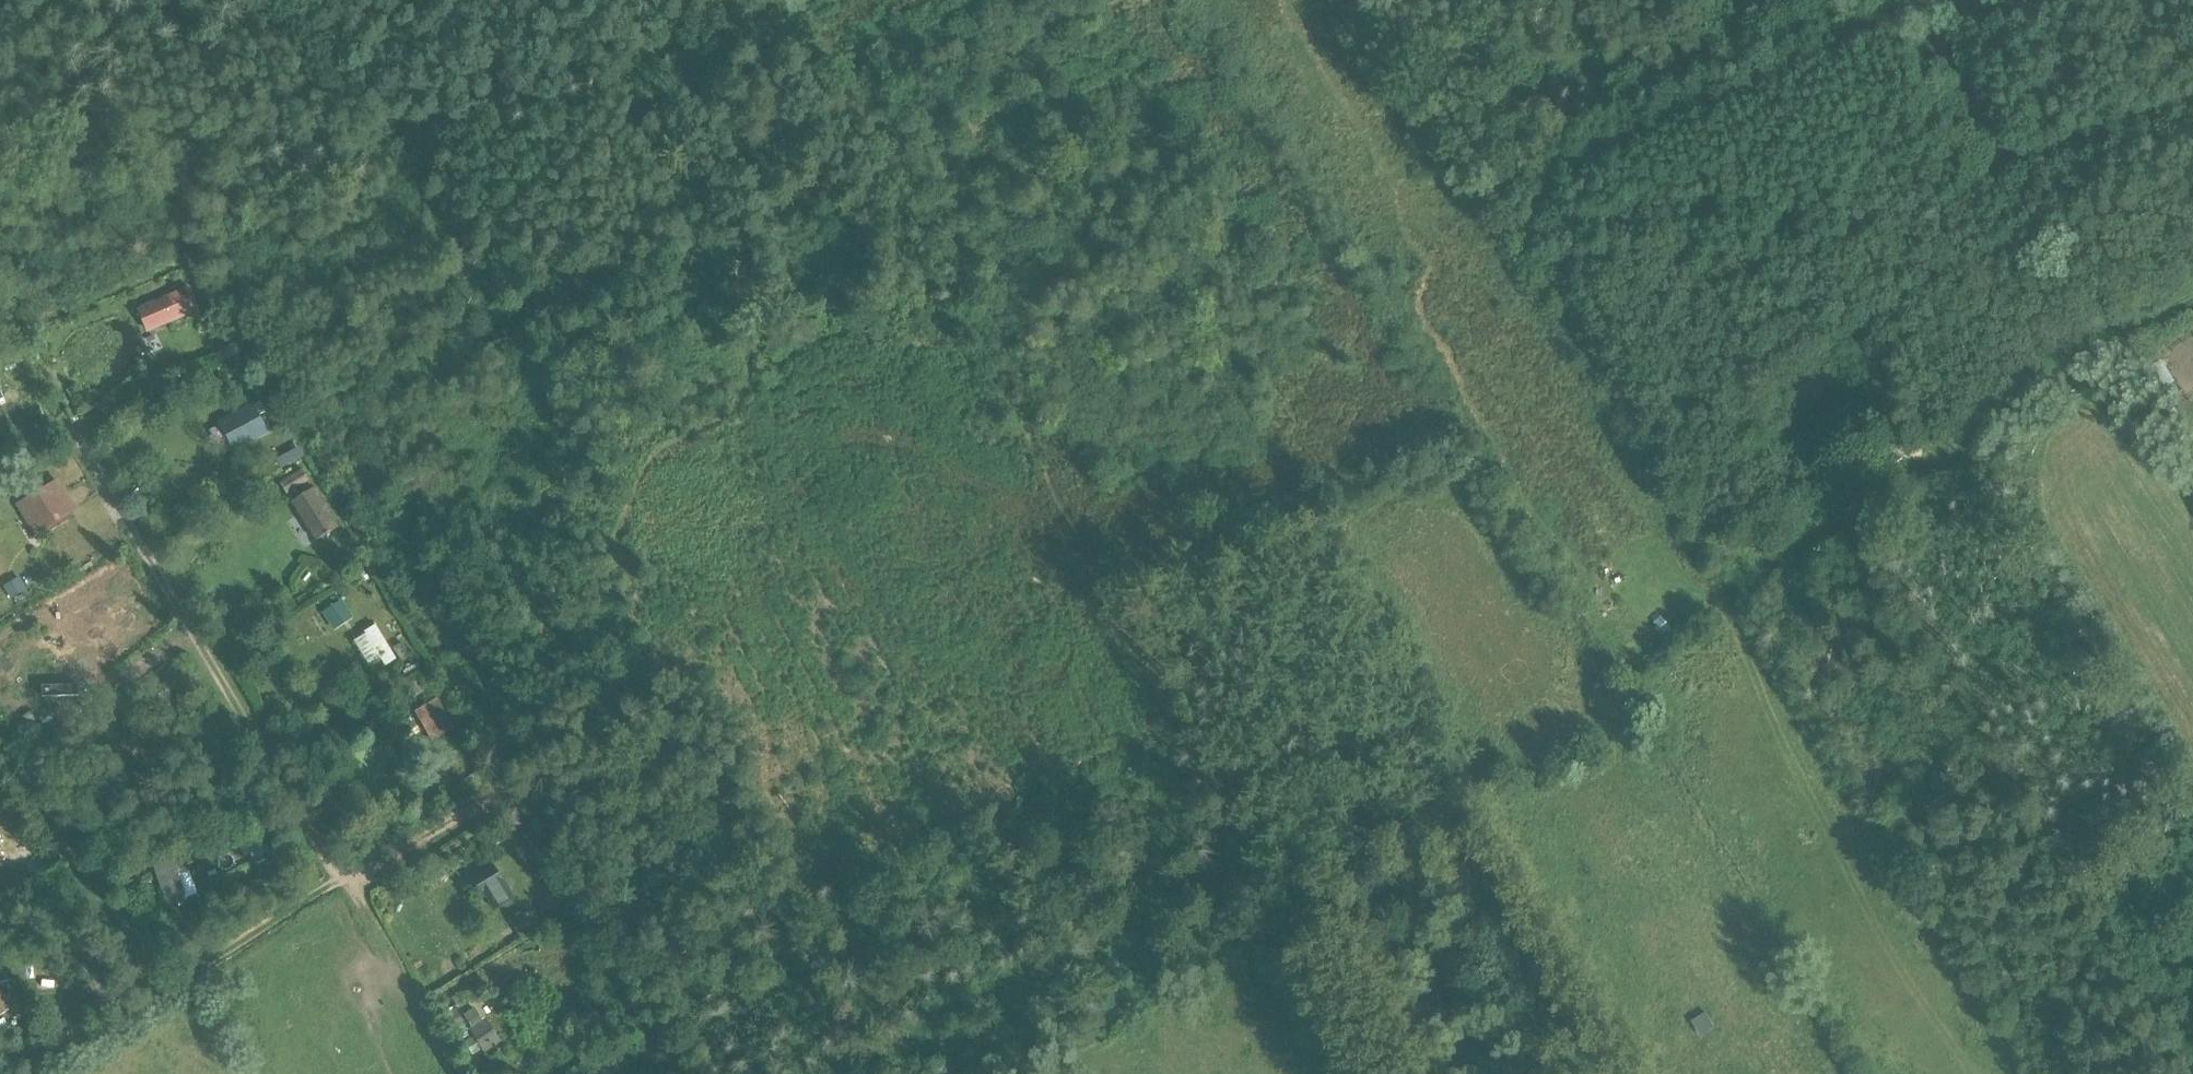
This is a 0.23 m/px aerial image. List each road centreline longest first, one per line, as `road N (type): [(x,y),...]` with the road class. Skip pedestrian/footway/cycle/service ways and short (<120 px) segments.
road 1 (track): [(1909,0),(2008,152),(2036,158),(2192,104)]
road 2 (track): [(509,796),(685,1073)]

